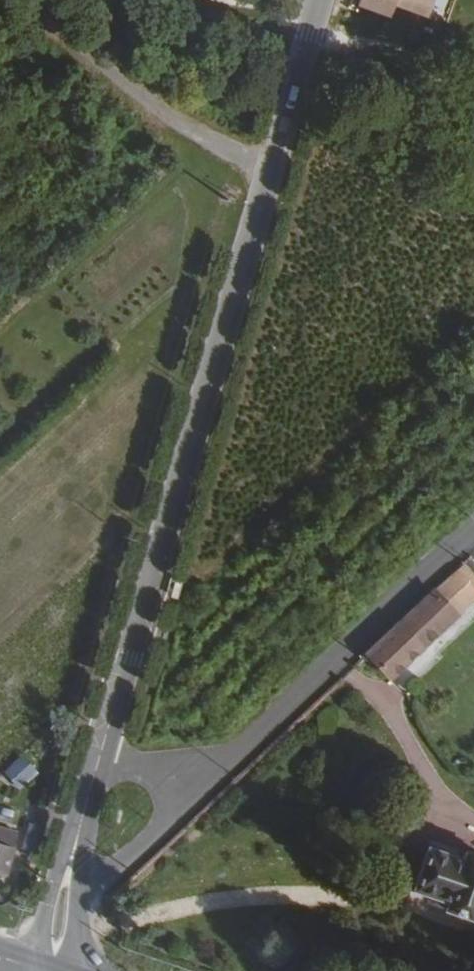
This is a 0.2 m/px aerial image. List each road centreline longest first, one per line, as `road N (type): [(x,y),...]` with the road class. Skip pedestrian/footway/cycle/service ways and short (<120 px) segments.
road 1 (tertiary): [(100,765),(323,0)]
road 2 (residential): [(224,772),(473,538)]
road 3 (residential): [(81,905),(224,772)]
road 4 (tertiary): [(81,824),(36,962)]
road 5 (residential): [(100,765),(161,779),(224,772)]

